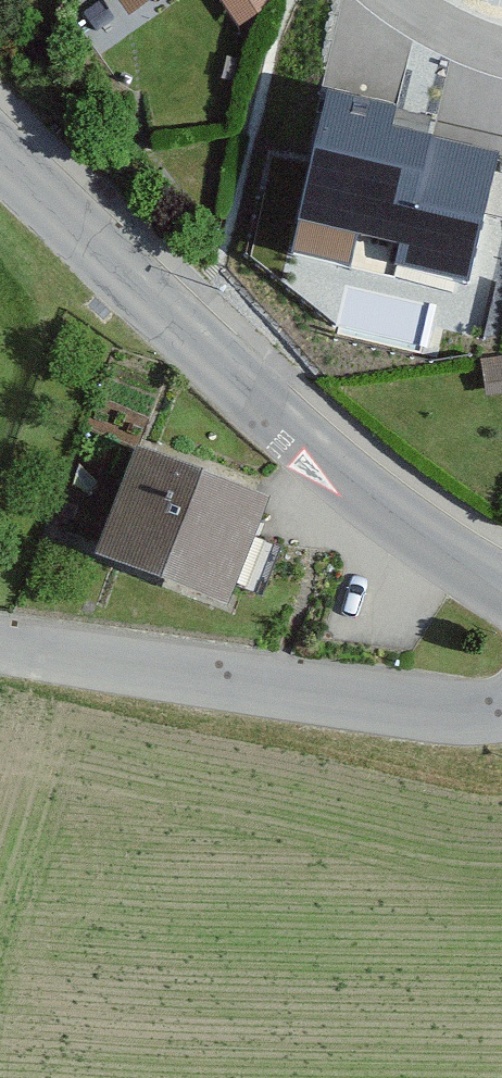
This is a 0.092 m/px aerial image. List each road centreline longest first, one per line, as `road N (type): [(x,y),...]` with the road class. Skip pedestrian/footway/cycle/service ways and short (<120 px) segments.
road 1 (tertiary): [(0,164),(291,429),(501,582)]
road 2 (residential): [(501,704),(389,702),(0,641)]

